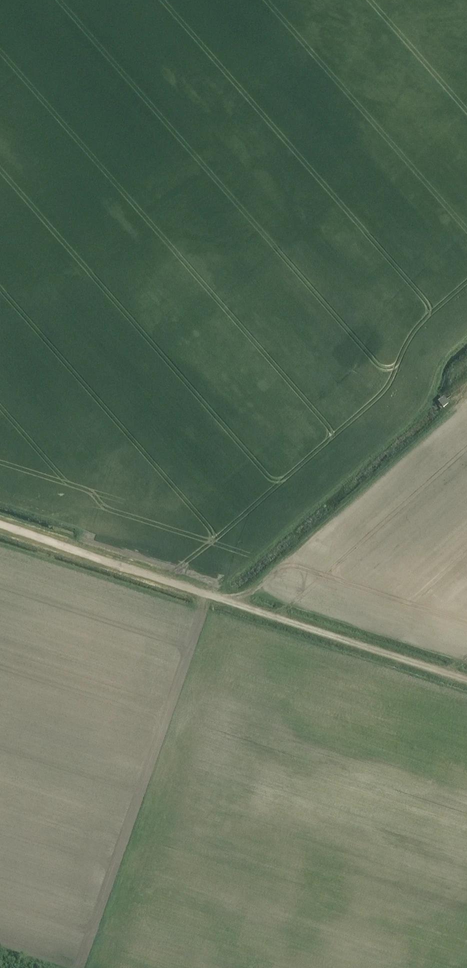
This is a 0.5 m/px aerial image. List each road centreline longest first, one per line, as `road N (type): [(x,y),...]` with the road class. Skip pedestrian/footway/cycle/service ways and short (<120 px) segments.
road 1 (track): [(235,604),(0,527)]
road 2 (track): [(466,679),(235,604)]

